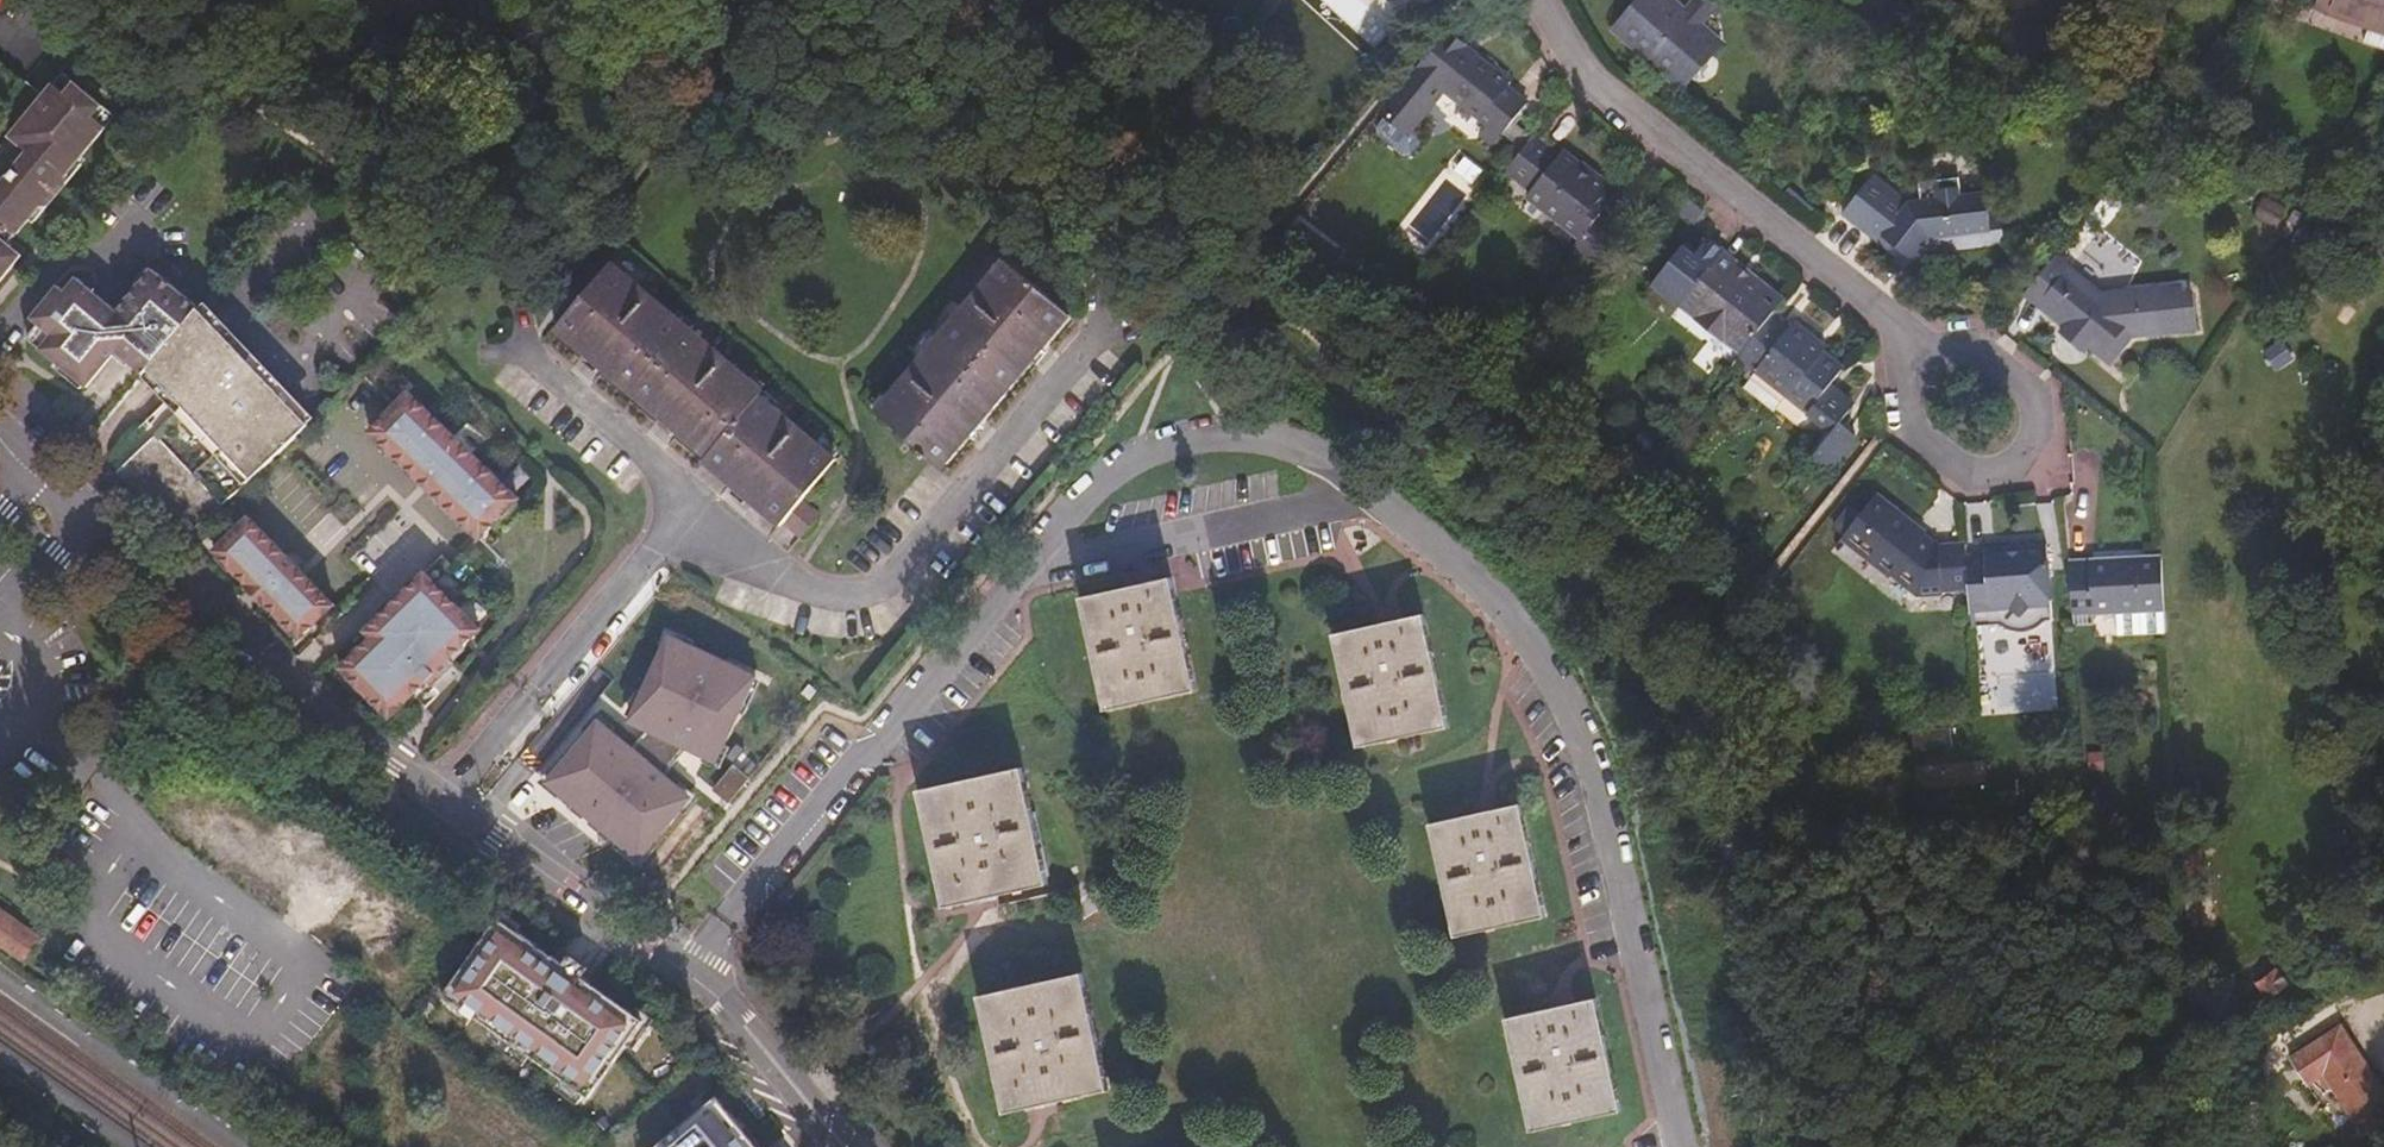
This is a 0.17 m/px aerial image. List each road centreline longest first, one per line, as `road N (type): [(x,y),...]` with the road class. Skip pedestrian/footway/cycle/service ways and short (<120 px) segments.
road 1 (tertiary): [(0,428),(441,798)]
road 2 (residential): [(676,525),(794,584),(847,595),(875,589),(901,570),(1087,343)]
road 3 (tertiary): [(441,798),(694,978),(740,1018),(848,1146)]
road 4 (residential): [(1554,0),(1563,29),(1646,120),(1917,375)]
road 5 (residential): [(441,798),(676,525)]
road 6 (residential): [(1917,375),(1907,411),(1911,435),(1941,472),(1988,483),(2011,476),(2045,442)]
road 7 (residential): [(676,525),(666,471),(535,360)]
road 8 (residential): [(2045,442),(2050,394),(2024,354),(2002,343),(1954,344),(1917,375)]

